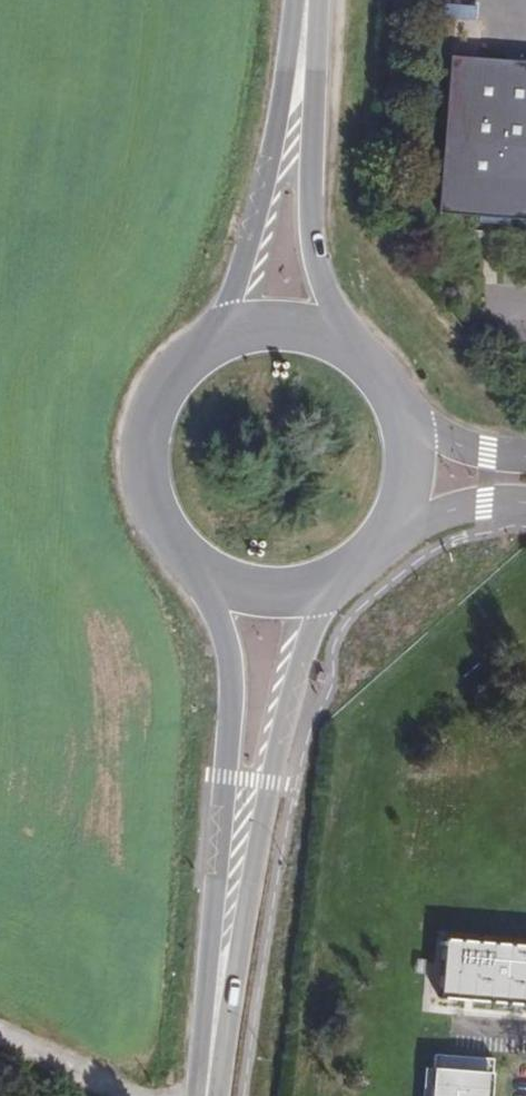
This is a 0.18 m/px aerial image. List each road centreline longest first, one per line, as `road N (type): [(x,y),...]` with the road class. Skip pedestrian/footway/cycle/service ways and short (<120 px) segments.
road 1 (secondary): [(208,577),(224,642),(227,702),(218,996)]
road 2 (secondary): [(218,996),(307,593)]
road 3 (secondary): [(304,0),(266,177),(218,342)]
road 4 (secondary): [(333,340),(304,184),(308,0)]
road 5 (secondary): [(218,342),(165,389),(143,456),(159,525),(208,577)]
road 6 (residential): [(0,1039),(126,1095)]
road 7 (unclassified): [(396,525),(485,504),(525,503)]
road 8 (unclassified): [(525,457),(408,429)]
road 9 (secondary): [(408,429),(381,376),(333,340)]

